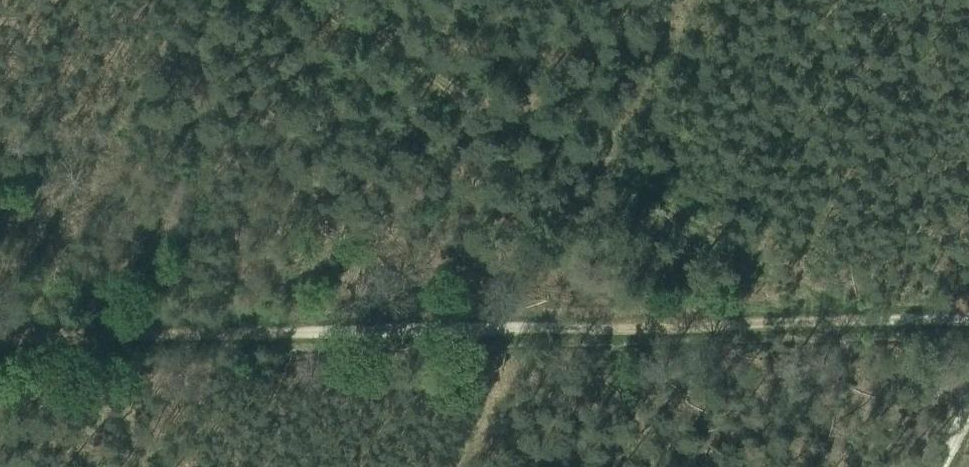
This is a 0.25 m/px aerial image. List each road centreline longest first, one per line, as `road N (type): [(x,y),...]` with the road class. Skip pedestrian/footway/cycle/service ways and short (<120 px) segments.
road 1 (track): [(0,335),(854,320)]
road 2 (track): [(854,320),(503,111)]
road 3 (track): [(503,111),(313,0)]

